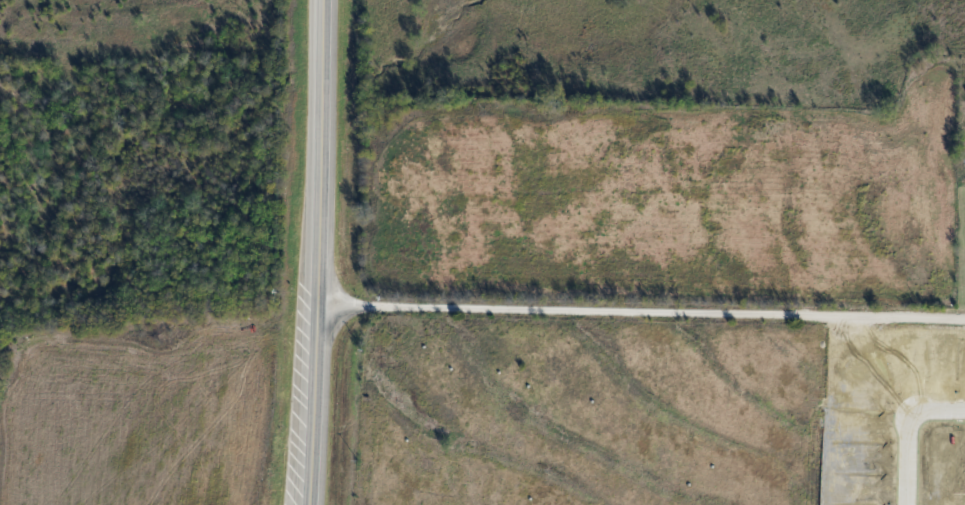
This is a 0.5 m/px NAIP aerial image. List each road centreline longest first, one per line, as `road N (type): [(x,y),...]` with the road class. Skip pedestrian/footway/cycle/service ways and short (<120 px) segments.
road 1 (primary): [(300,504),(313,306),(318,0)]
road 2 (residential): [(313,306),(709,315)]

